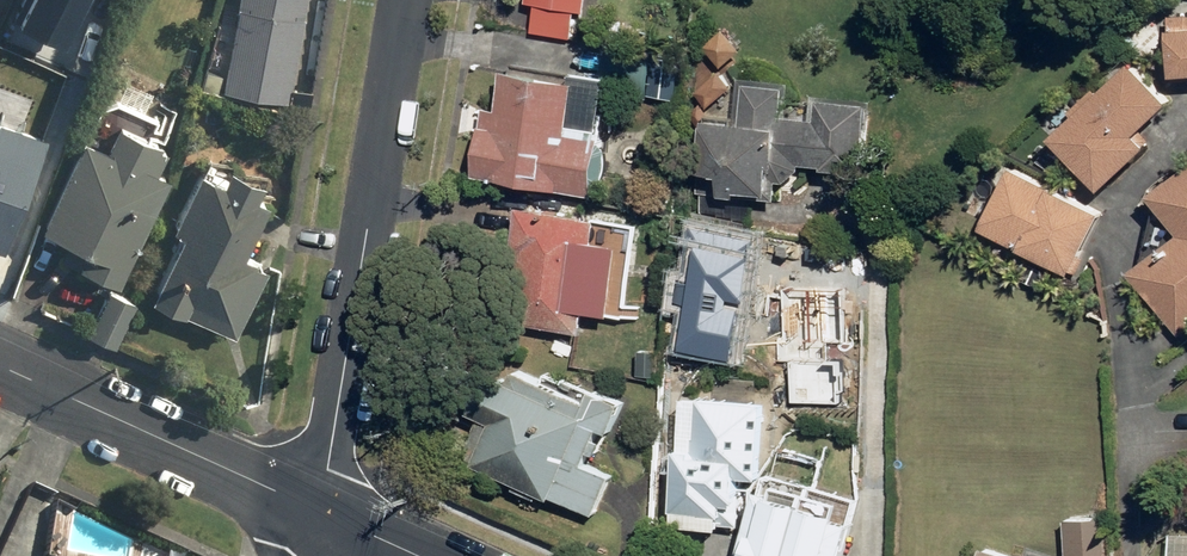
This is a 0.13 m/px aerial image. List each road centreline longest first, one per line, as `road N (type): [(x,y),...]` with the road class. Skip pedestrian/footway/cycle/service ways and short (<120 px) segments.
road 1 (residential): [(319,509),(404,0)]
road 2 (residential): [(319,509),(0,364)]

